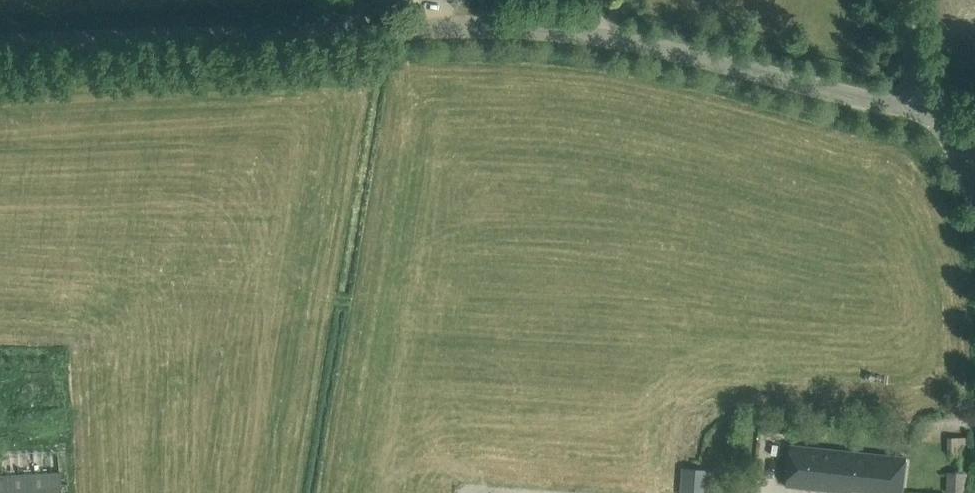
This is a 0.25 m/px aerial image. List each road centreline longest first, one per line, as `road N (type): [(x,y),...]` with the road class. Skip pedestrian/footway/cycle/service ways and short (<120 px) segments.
road 1 (unclassified): [(918,114),(609,33),(509,22),(0,38)]

